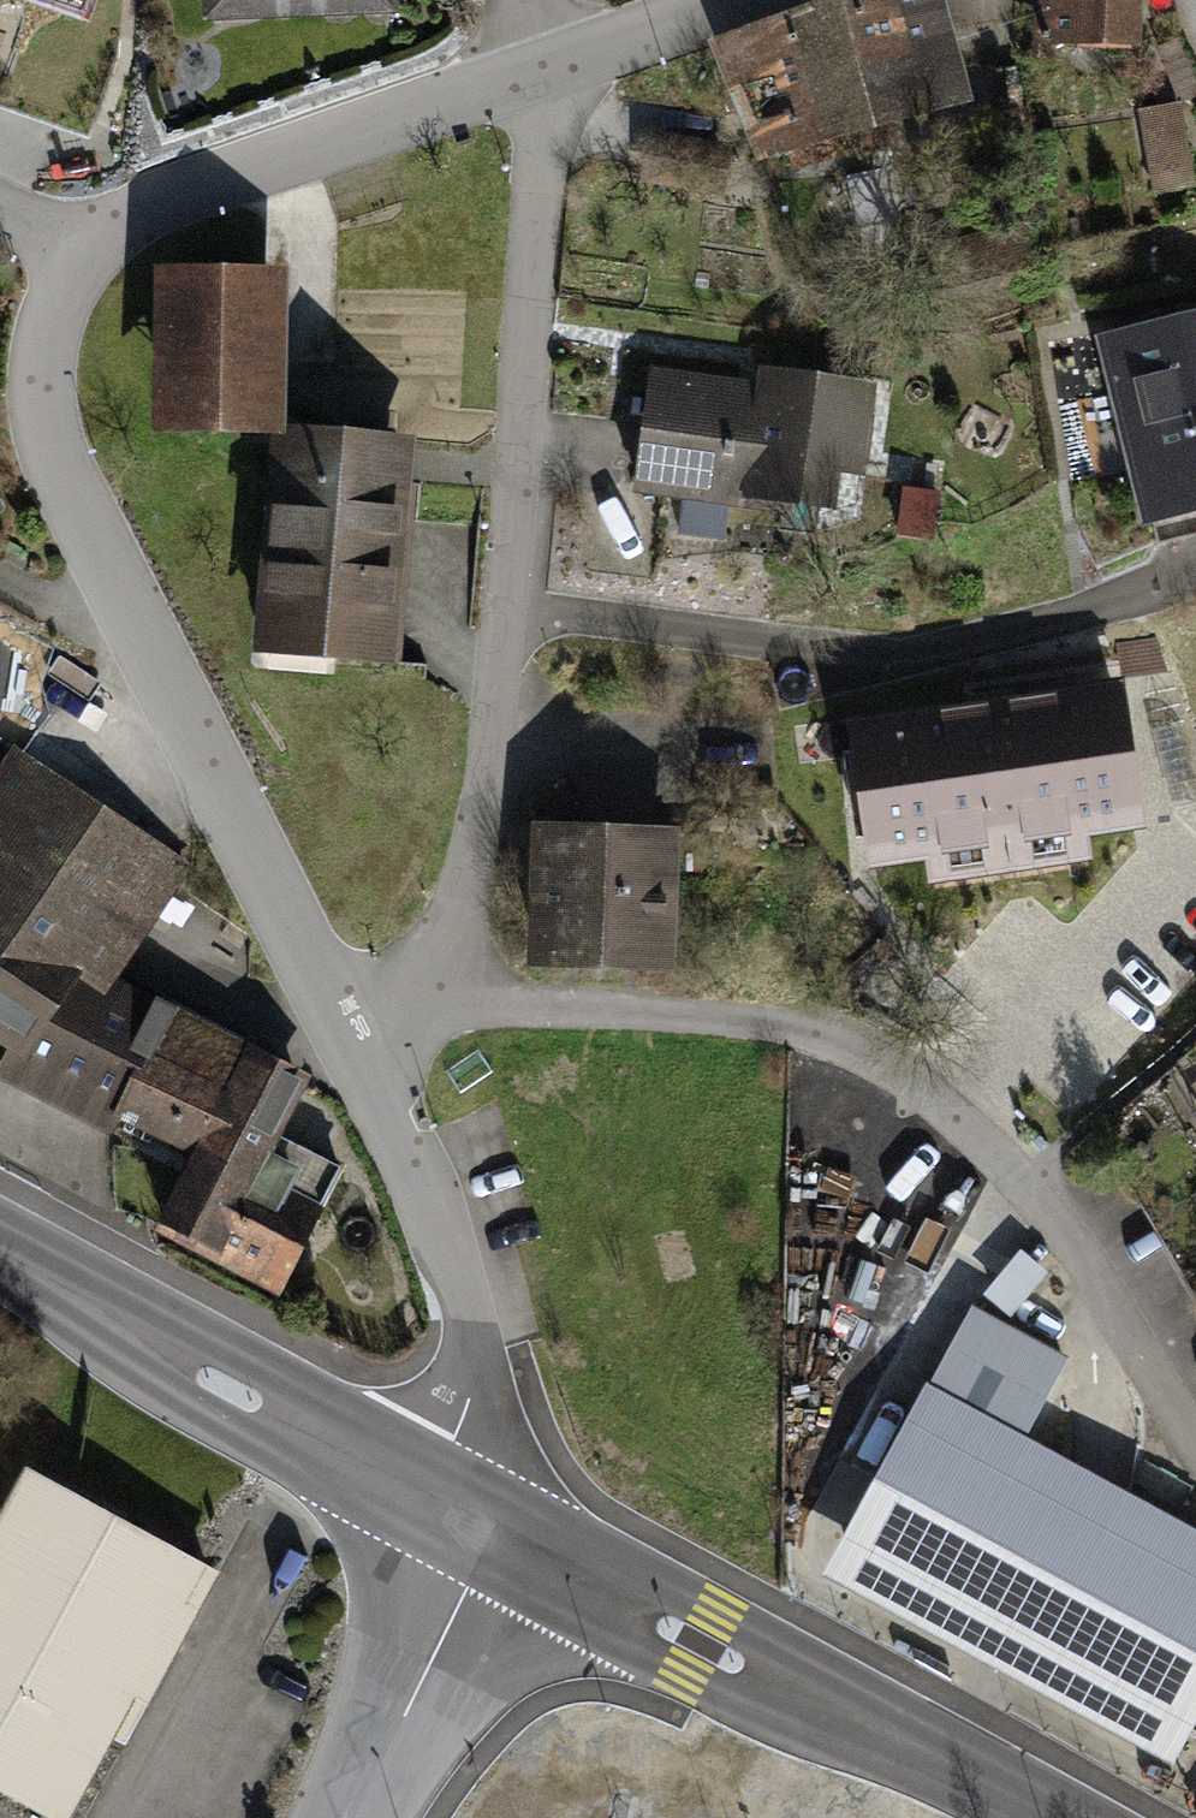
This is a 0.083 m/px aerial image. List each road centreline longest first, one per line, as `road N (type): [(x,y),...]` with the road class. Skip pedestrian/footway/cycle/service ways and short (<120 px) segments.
road 1 (residential): [(85,253),(55,301),(42,378),(54,455),(358,1036)]
road 2 (residential): [(485,663),(905,642),(1195,565)]
road 3 (track): [(1046,1221),(1023,1177),(929,1086),(842,1029),(750,1012),(514,1006),(412,978)]
road 4 (tertiary): [(1038,1817),(493,1532)]
road 5 (residential): [(526,66),(531,281),(485,663)]
road 6 (tertiary): [(493,1532),(0,1255)]
road 7 (residential): [(358,1036),(442,1218),(474,1361),(493,1532)]
road 8 (residential): [(526,66),(207,181),(128,221),(85,253)]
road 9 (residential): [(485,663),(466,822),(436,952),(358,1036)]
road 10 (residential): [(493,1532),(352,1817)]
road 11 (residential): [(734,0),(526,66)]

